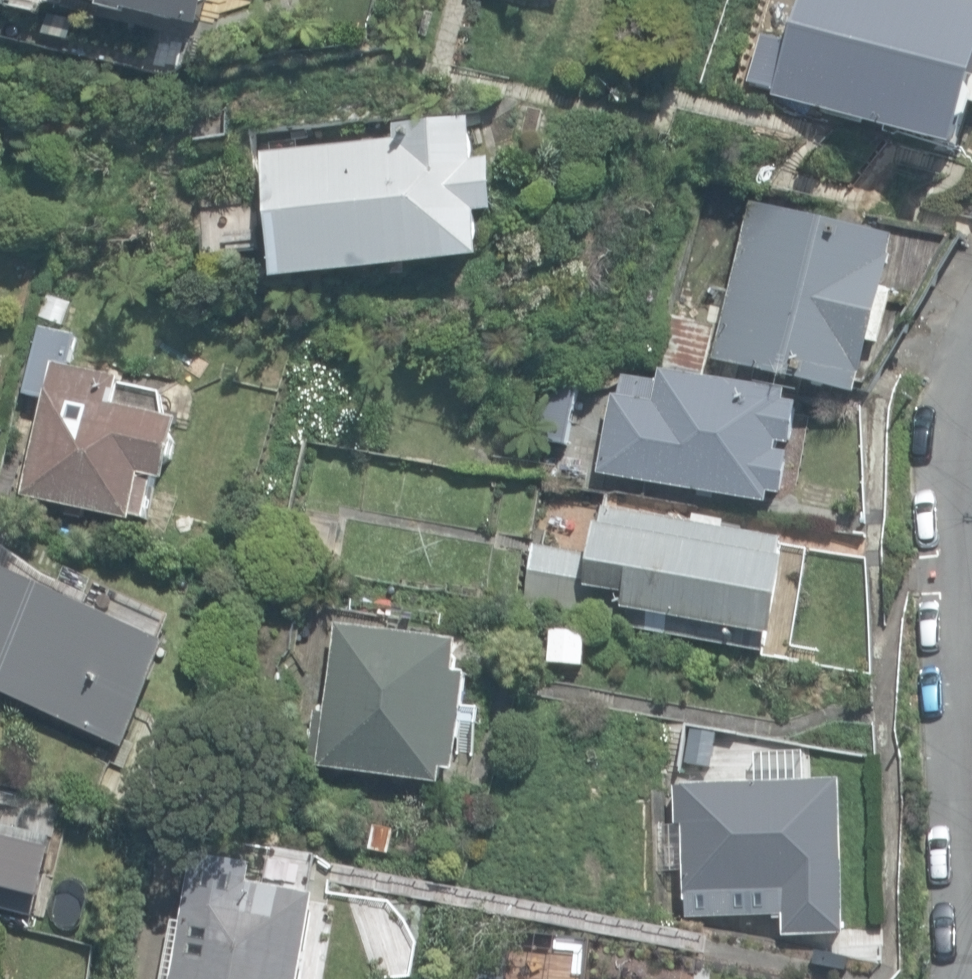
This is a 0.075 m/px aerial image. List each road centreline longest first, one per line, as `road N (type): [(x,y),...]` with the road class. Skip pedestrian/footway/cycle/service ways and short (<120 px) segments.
road 1 (unclassified): [(971,418),(955,583),(971,889)]

